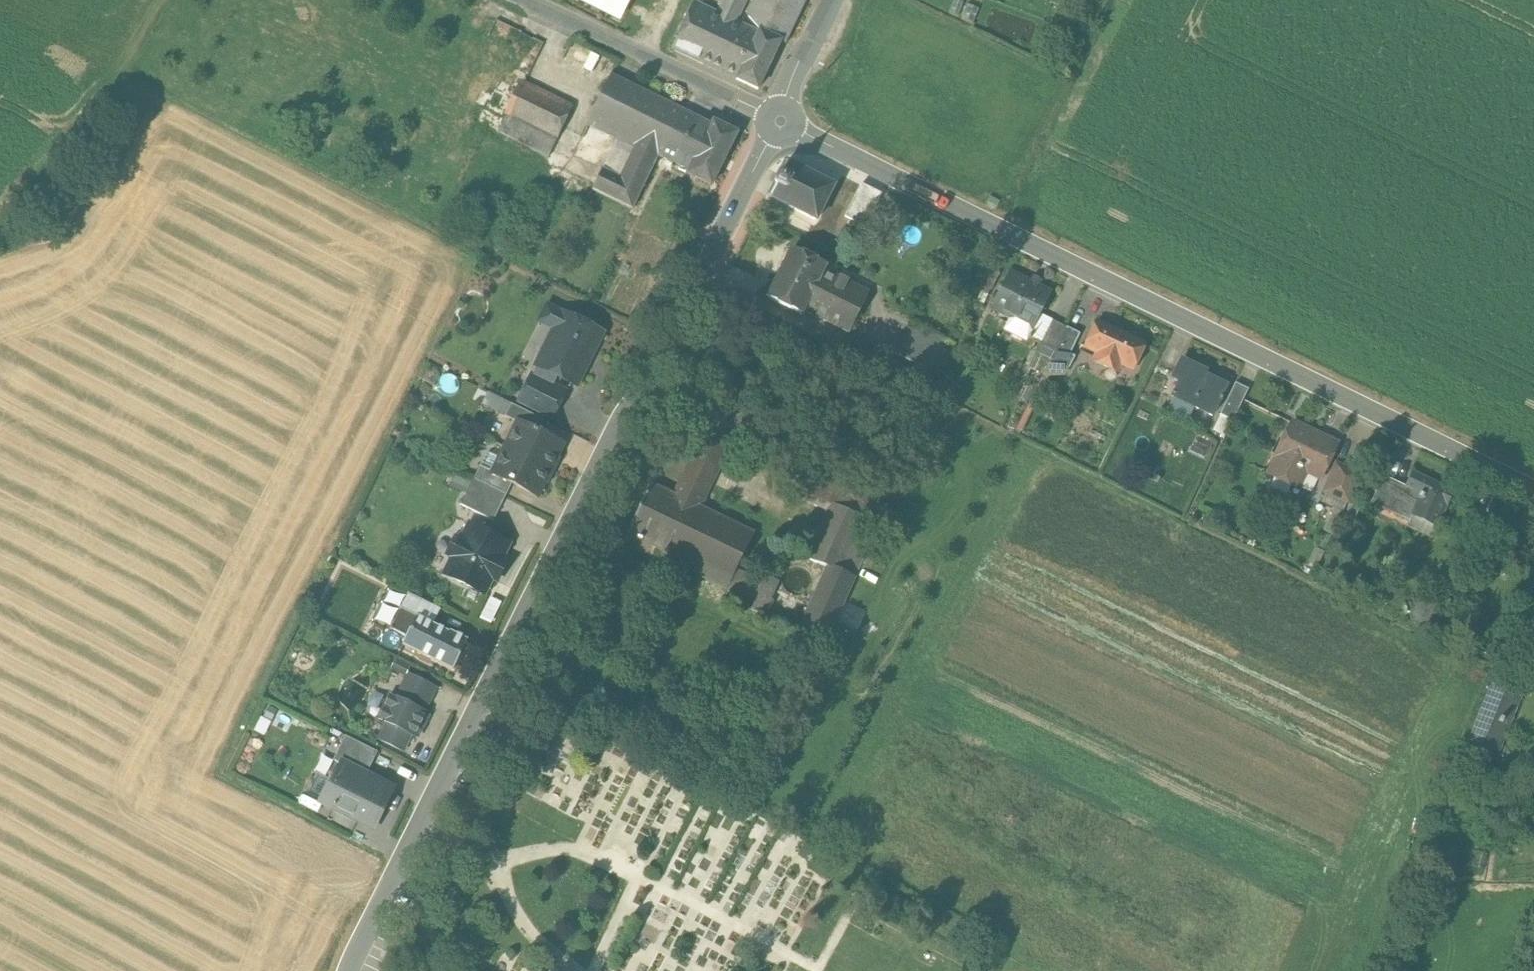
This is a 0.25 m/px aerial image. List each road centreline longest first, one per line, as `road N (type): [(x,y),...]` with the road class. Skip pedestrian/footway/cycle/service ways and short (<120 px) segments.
road 1 (tertiary): [(781,121),(352,970)]
road 2 (tertiary): [(1533,486),(781,121)]
road 3 (unclassified): [(525,0),(781,121)]
road 4 (unclassified): [(839,0),(781,121)]

